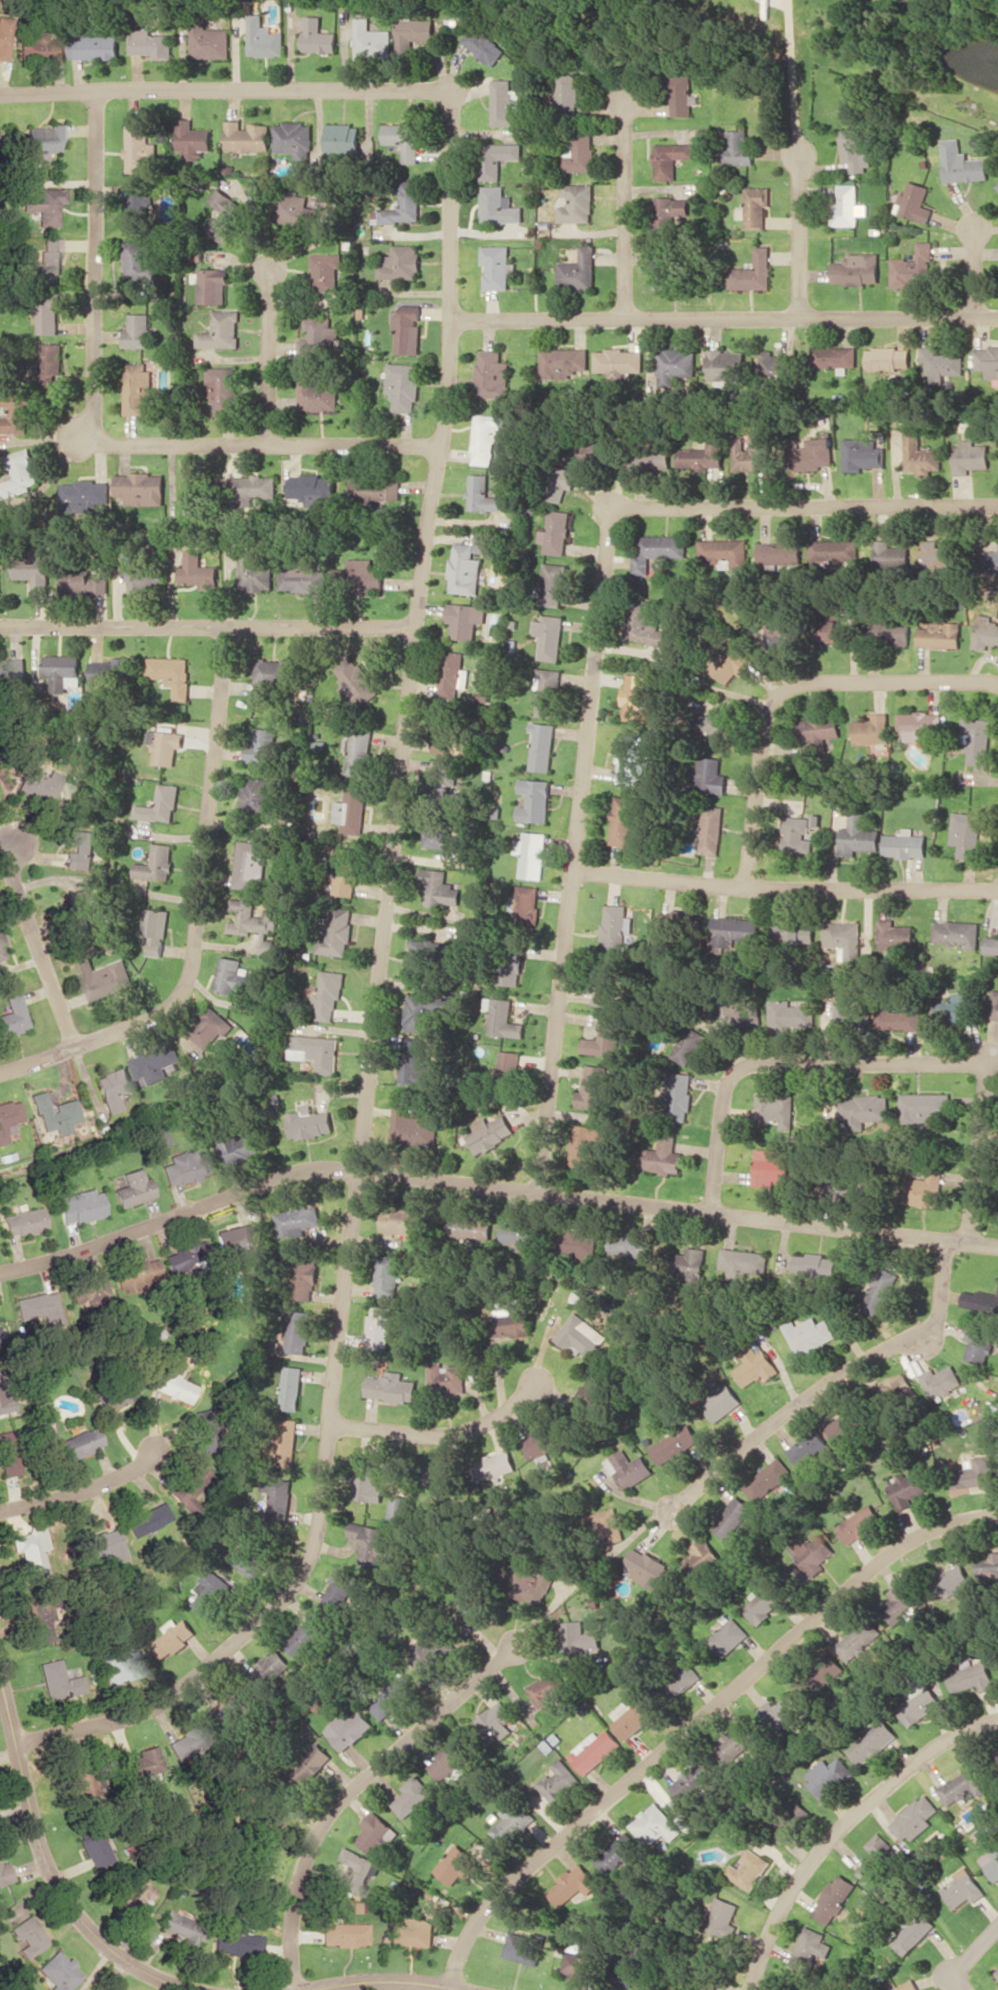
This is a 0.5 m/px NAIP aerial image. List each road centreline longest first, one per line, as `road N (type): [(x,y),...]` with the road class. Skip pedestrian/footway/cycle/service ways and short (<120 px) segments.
road 1 (residential): [(13,1744),(164,1698),(276,1608),(319,1526),(450,369),(450,112),(442,97)]
road 2 (residential): [(997,503),(637,505),(612,517),(571,872),(515,1193)]
road 3 (residential): [(997,1247),(311,1170),(0,1273)]
road 4 (residential): [(449,1989),(469,1934),(500,1894),(815,1617),(892,1551),(934,1527),(997,1513)]
road 5 (residential): [(94,90),(92,407),(101,437),(119,444),(440,448)]
road 6 (residential): [(0,1072),(147,1019),(177,999),(188,978),(229,624)]
road 7 (residential): [(711,1213),(723,1096),(738,1069),(967,1063),(985,1073),(968,1243)]
road 8 (residential): [(451,319),(997,316)]
road 9 (residential): [(442,97),(428,89),(0,92)]
road 10 (residential): [(294,1989),(288,1930),(298,1872),(321,1826),(515,1646)]
road 11 (residential): [(571,872),(746,887),(997,890)]
road 12 (residential): [(997,682),(803,681),(779,692),(763,734),(746,887)]
road 13 (residential): [(0,625),(416,625)]
road 14 (residential): [(948,1240),(940,1304),(926,1327),(797,1404),(670,1510)]
road 15 (tertiary): [(191,1989),(134,1966),(67,1903),(31,1823),(0,1686)]
road 16 (residential): [(997,1720),(930,1750),(824,1845),(786,1899),(749,1989)]
road 17 (residential): [(331,1422),(441,1437),(473,1430),(535,1385)]
road 18 (residential): [(625,319),(624,100)]
road 19 (residential): [(73,1047),(12,875),(16,844)]
road 20 (residential): [(268,443),(268,266)]
road 21 (residential): [(153,1447),(113,1477),(0,1511)]
road 22 (residential): [(801,315),(799,151)]
road 23 (tertiary): [(464,1989),(390,1980),(309,1989)]

